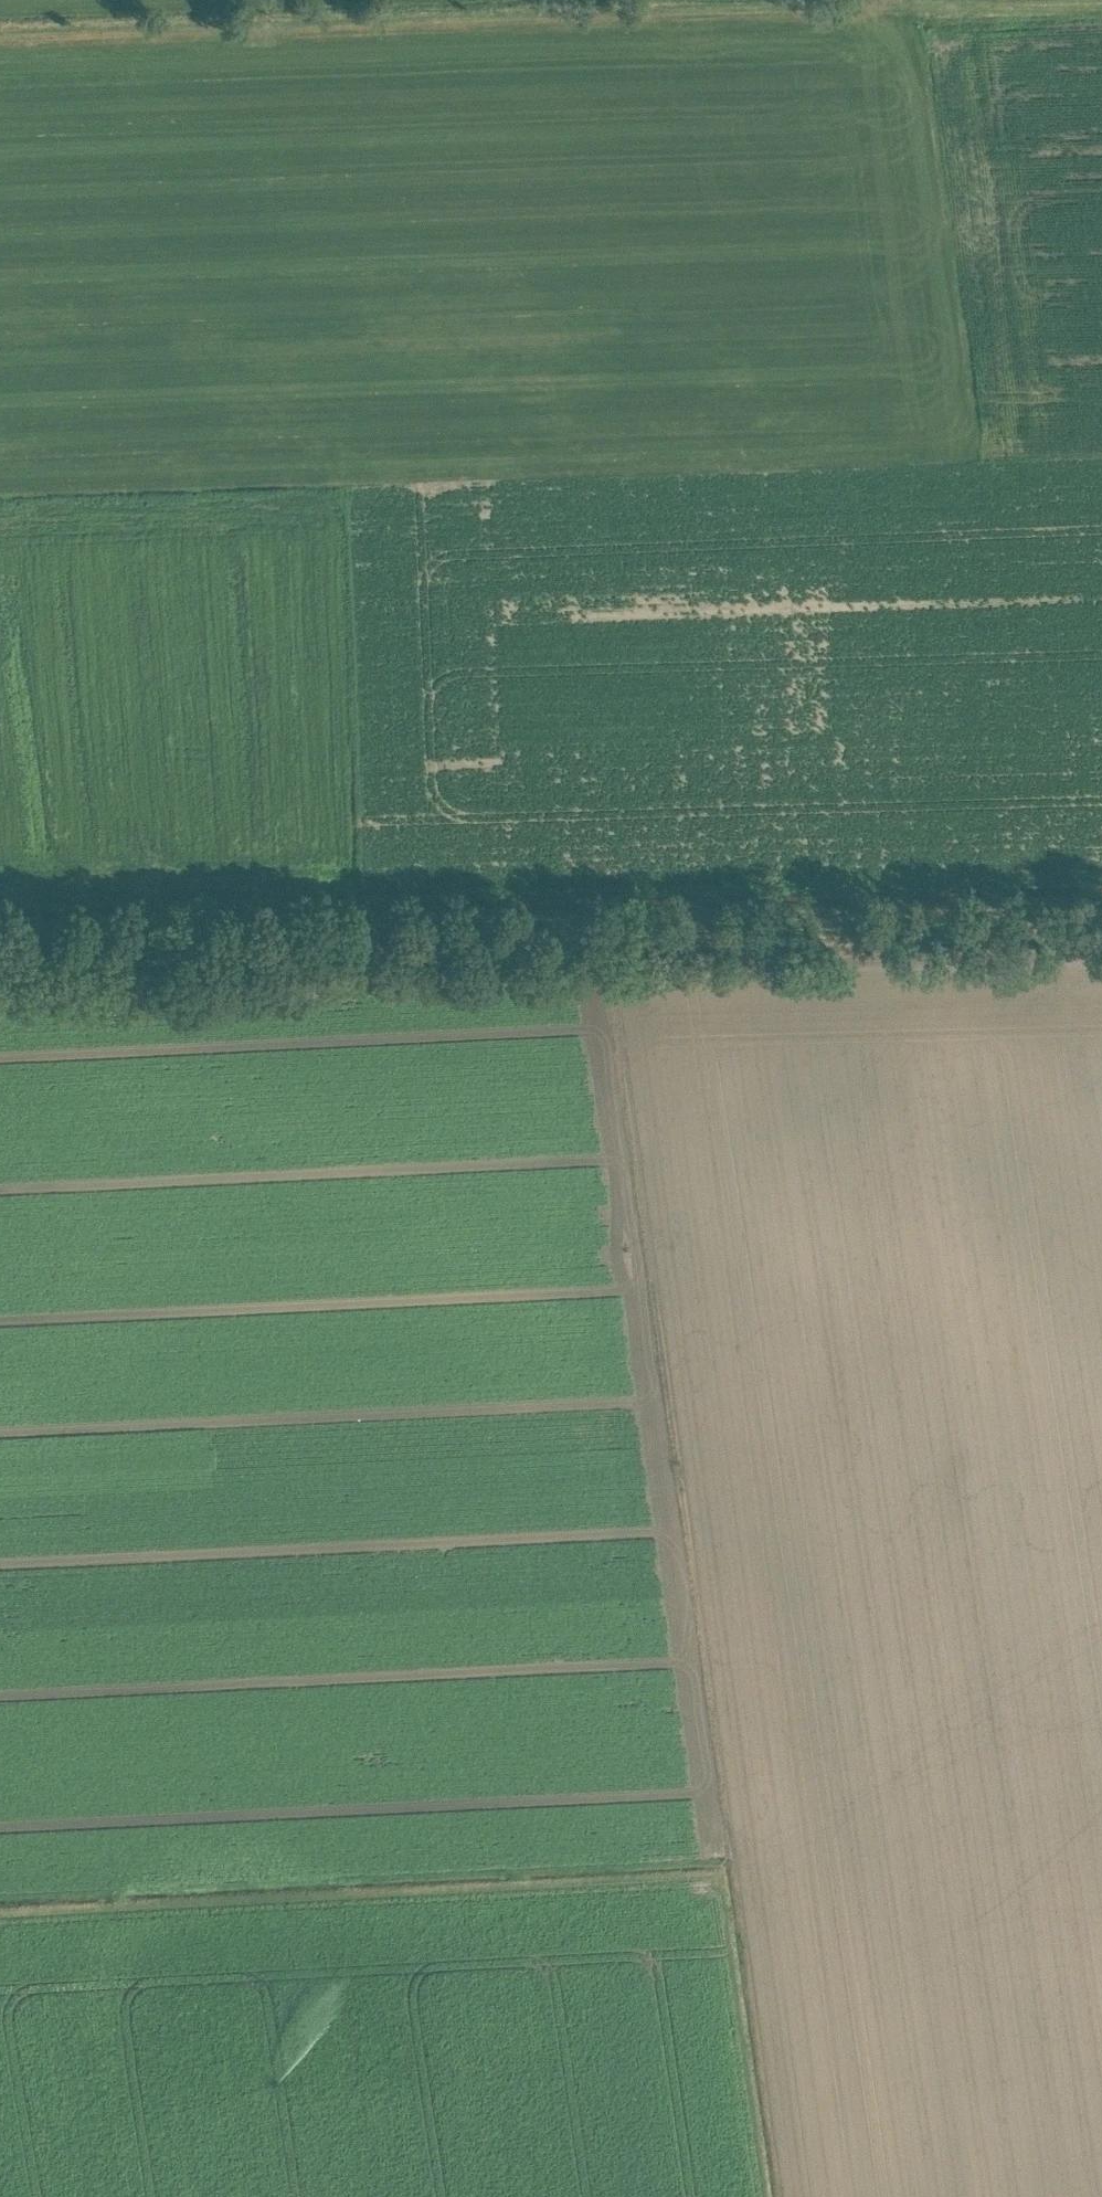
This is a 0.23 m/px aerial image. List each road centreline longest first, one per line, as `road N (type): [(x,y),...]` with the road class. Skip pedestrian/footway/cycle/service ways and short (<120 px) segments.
road 1 (track): [(0,957),(1101,927)]
road 2 (track): [(933,6),(0,41)]

